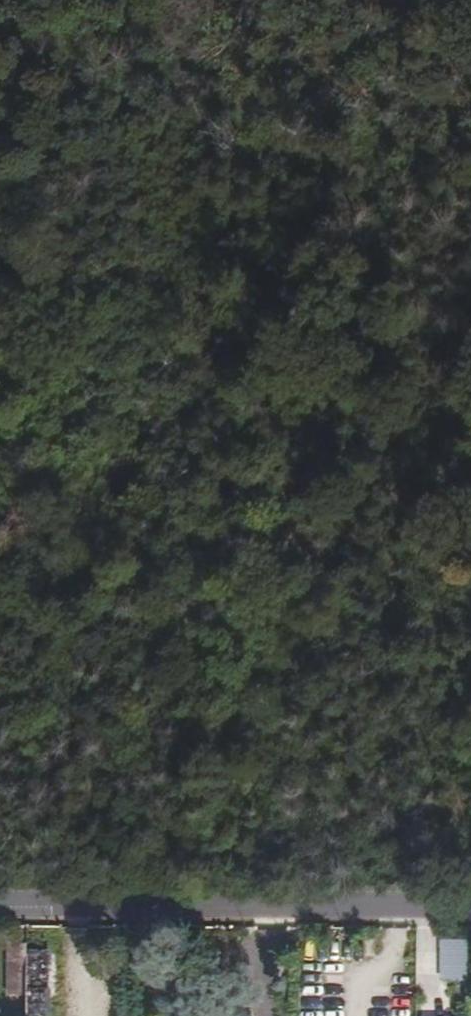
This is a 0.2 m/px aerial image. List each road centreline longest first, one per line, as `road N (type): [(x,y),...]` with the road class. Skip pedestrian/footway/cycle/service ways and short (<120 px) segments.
road 1 (residential): [(0,904),(470,904)]

